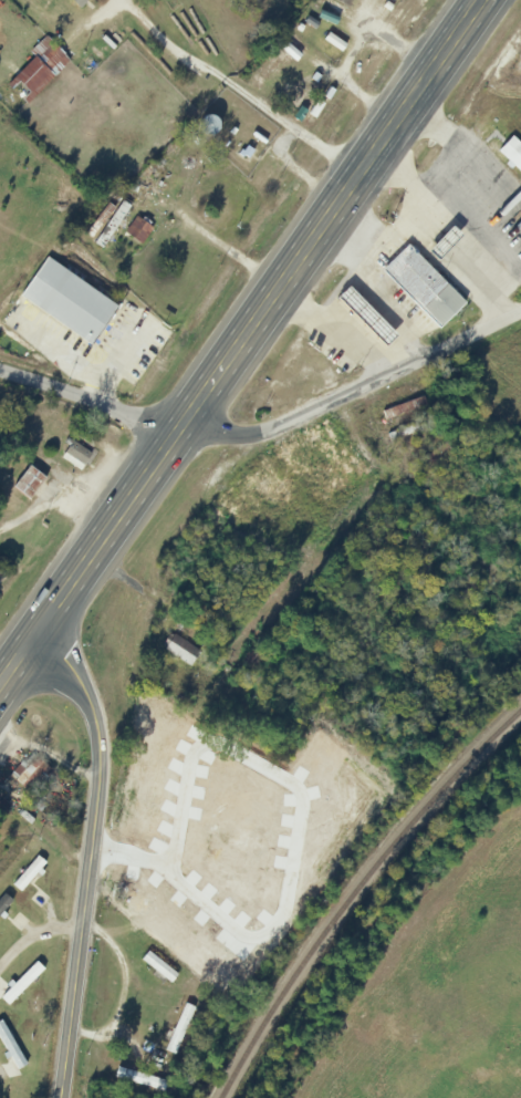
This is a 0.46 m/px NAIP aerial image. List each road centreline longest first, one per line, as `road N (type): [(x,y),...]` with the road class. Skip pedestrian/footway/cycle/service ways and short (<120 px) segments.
road 1 (trunk): [(0,679),(480,0)]
road 2 (secondary): [(66,1097),(104,753),(86,691),(31,635)]
road 3 (residential): [(179,424),(258,436),(520,313)]
road 4 (residential): [(331,403),(467,597)]
road 5 (residential): [(0,374),(179,424)]

